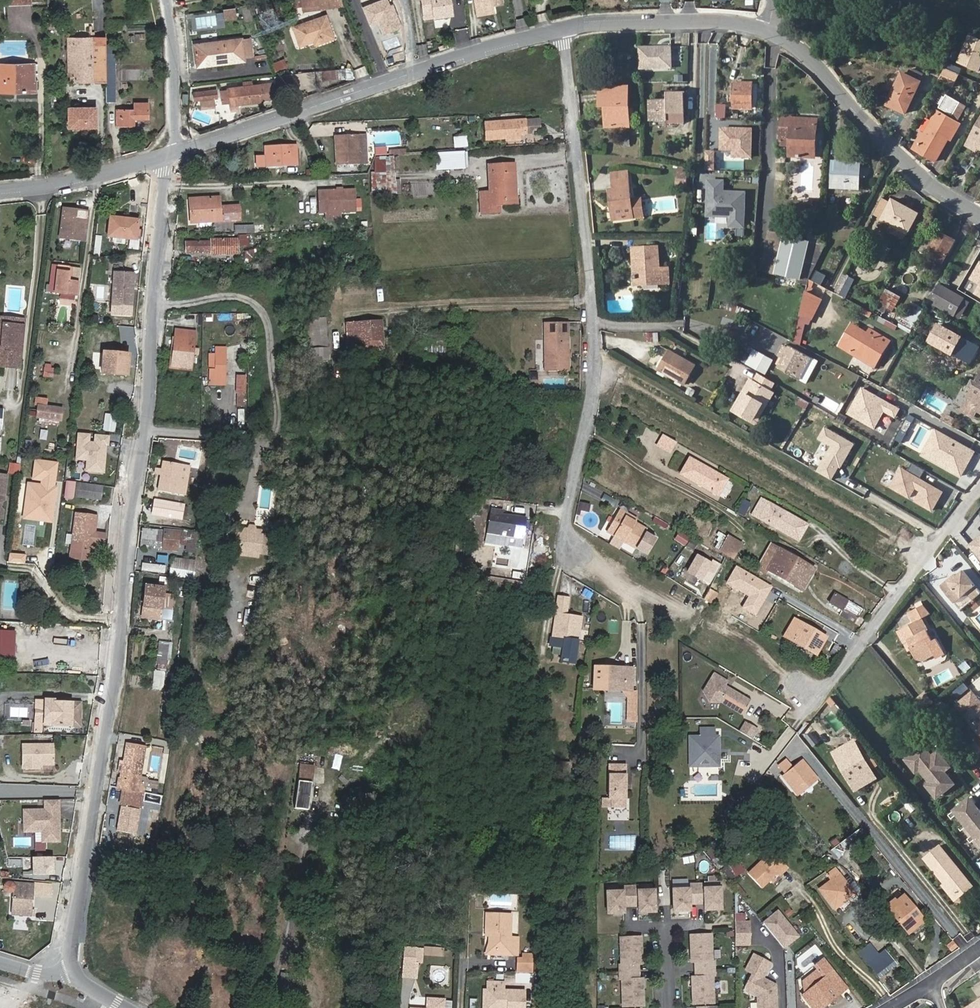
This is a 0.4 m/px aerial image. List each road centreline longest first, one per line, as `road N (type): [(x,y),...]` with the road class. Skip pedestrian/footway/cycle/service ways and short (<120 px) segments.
road 1 (residential): [(67,985),(117,687),(165,176),(179,152)]
road 2 (residential): [(565,558),(600,361),(571,28)]
road 3 (residential): [(571,28),(496,45),(179,152)]
road 4 (residential): [(979,215),(904,163),(775,31)]
road 5 (residential): [(826,693),(979,487)]
road 6 (residential): [(775,31),(682,18),(571,28)]
road 7 (track): [(826,693),(743,644),(643,612)]
road 8 (residential): [(179,152),(0,191)]
road 9 (residential): [(179,152),(173,0)]

